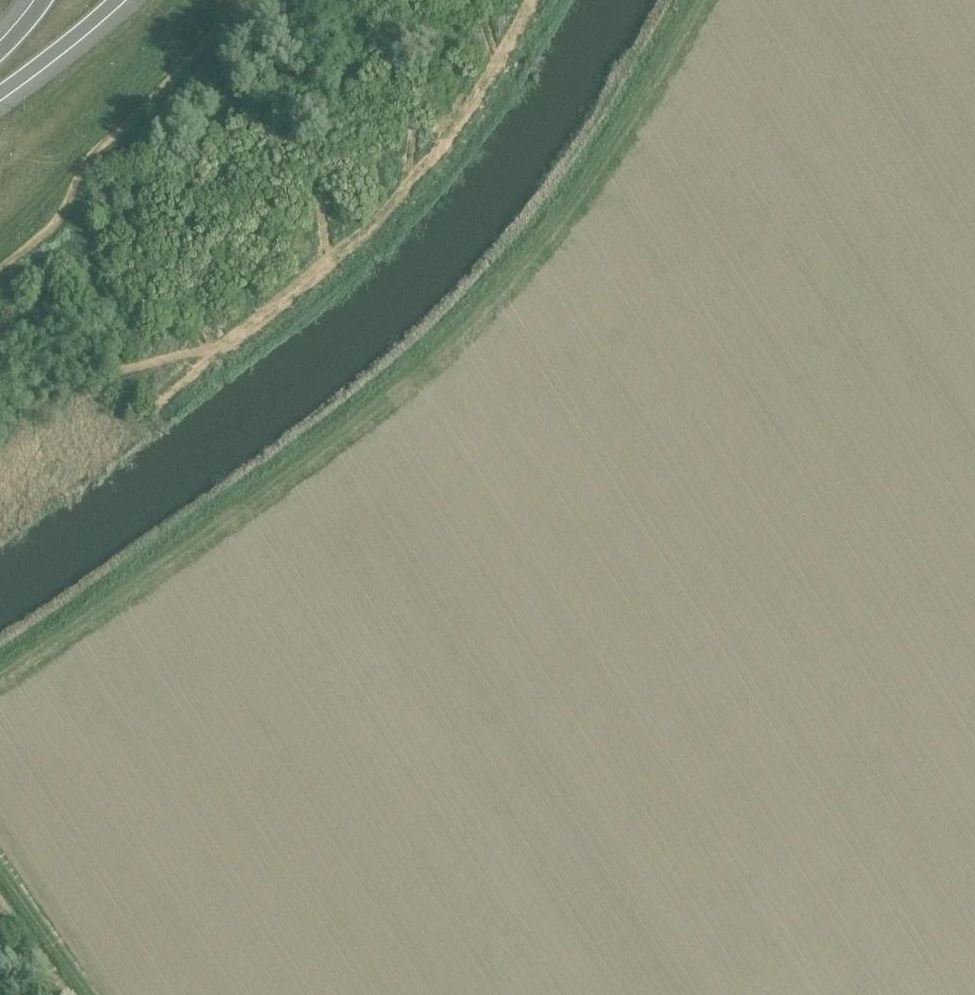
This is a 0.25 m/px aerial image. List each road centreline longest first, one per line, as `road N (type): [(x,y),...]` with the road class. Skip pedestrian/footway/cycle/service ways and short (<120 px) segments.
road 1 (motorway): [(0,97),(124,0)]

